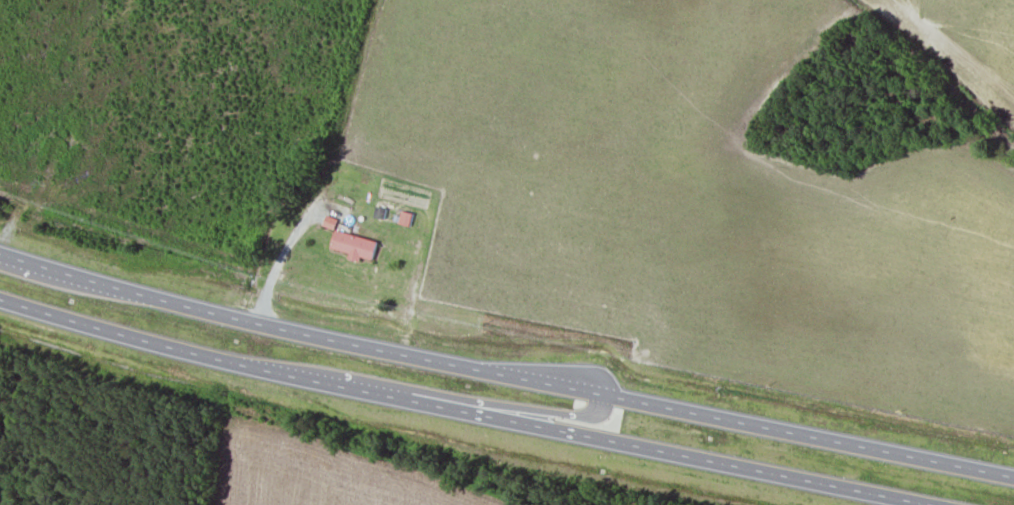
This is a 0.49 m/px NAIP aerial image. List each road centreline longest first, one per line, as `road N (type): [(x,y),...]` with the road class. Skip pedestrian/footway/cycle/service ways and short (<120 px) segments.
road 1 (trunk): [(1013,476),(294,331),(0,252)]
road 2 (trunk): [(0,299),(252,366),(931,504)]

